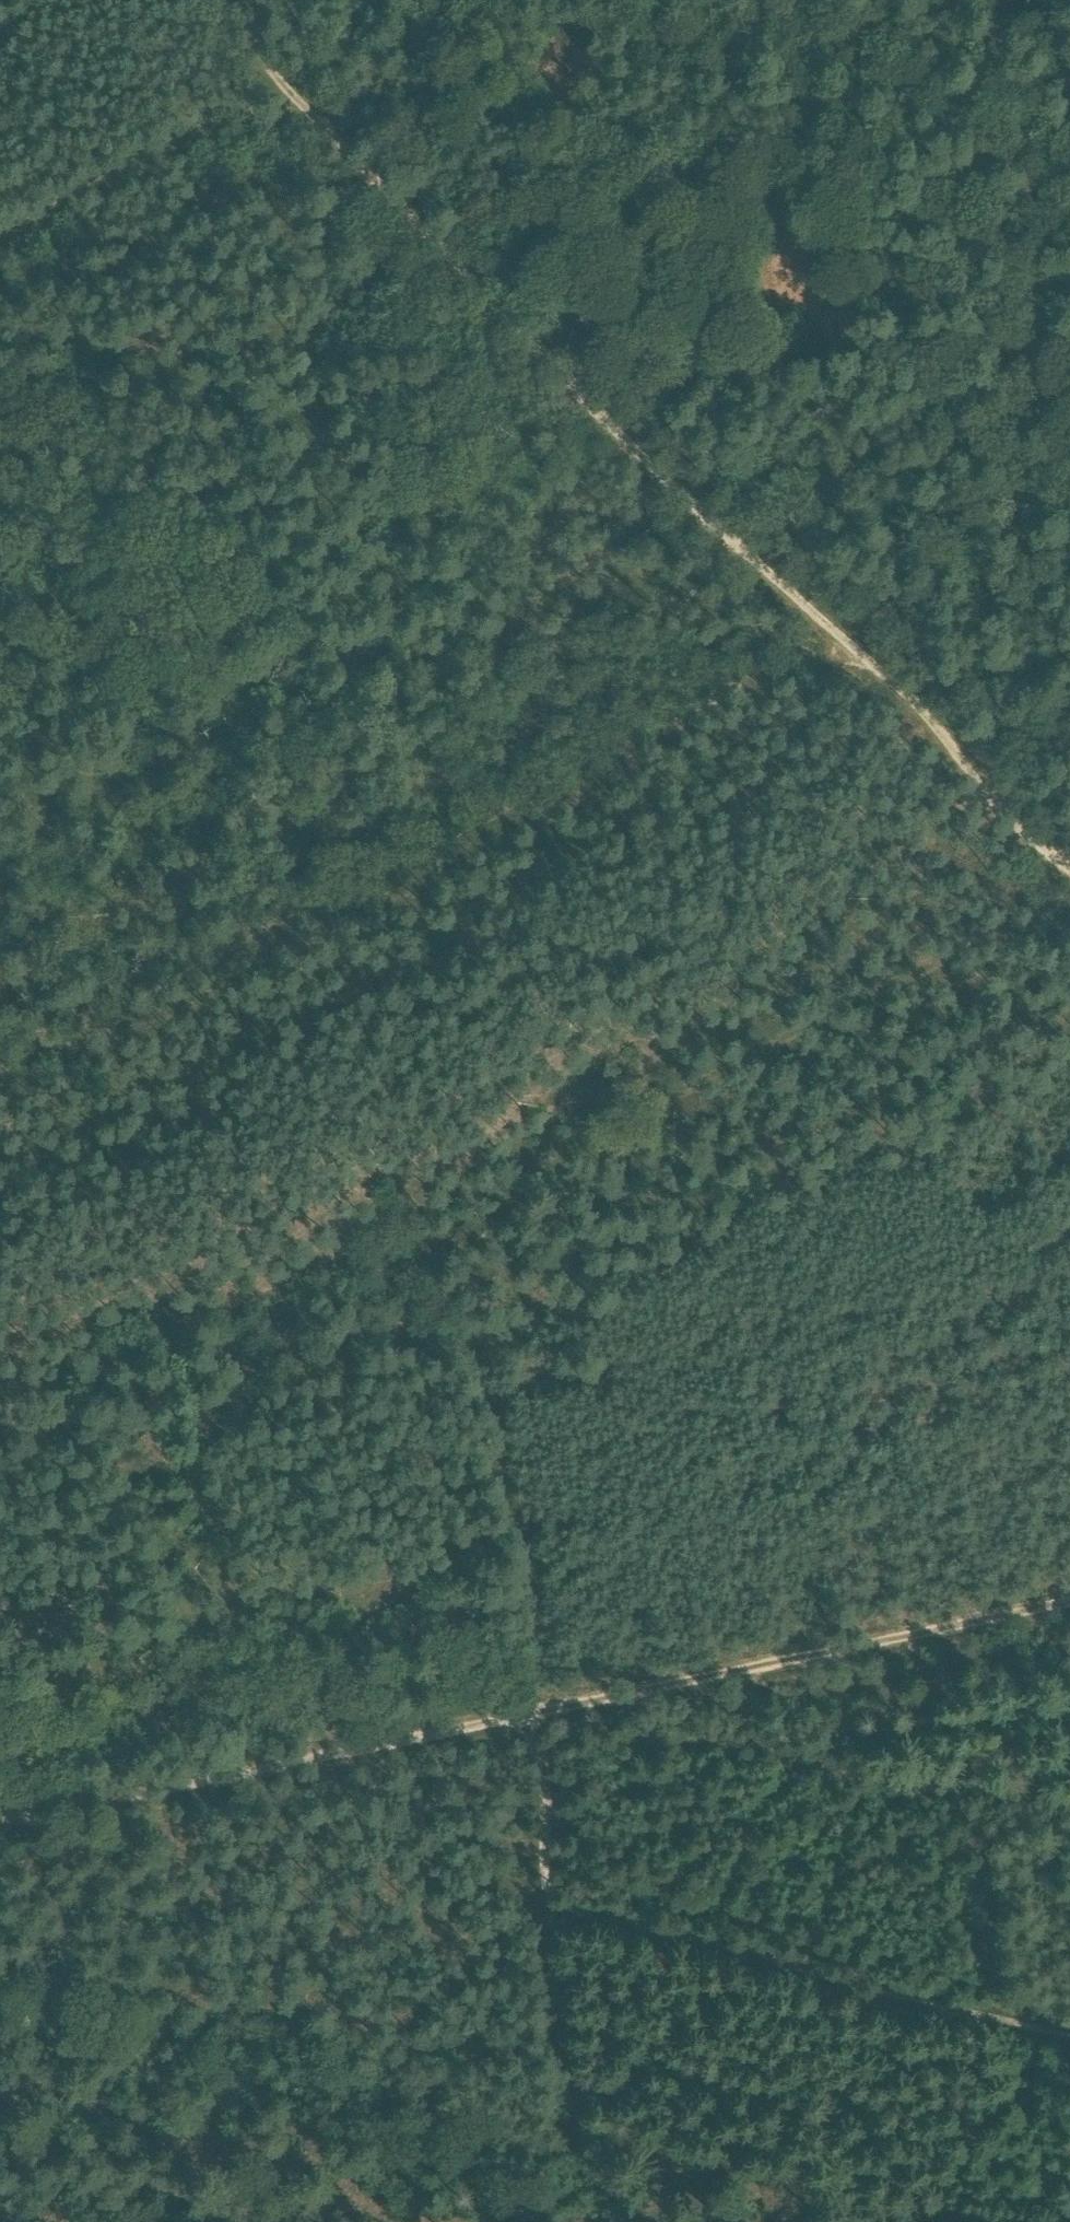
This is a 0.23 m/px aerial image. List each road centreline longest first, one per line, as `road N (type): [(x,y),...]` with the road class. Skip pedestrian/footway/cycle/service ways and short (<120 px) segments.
road 1 (track): [(1069,864),(996,809),(911,697),(562,375),(277,82)]
road 2 (track): [(526,1714),(539,1763),(545,1880),(556,1898),(1069,2034)]
road 3 (track): [(1069,1597),(526,1714)]
road 4 (track): [(0,1819),(526,1714)]
road 5 (track): [(277,82),(0,239)]

